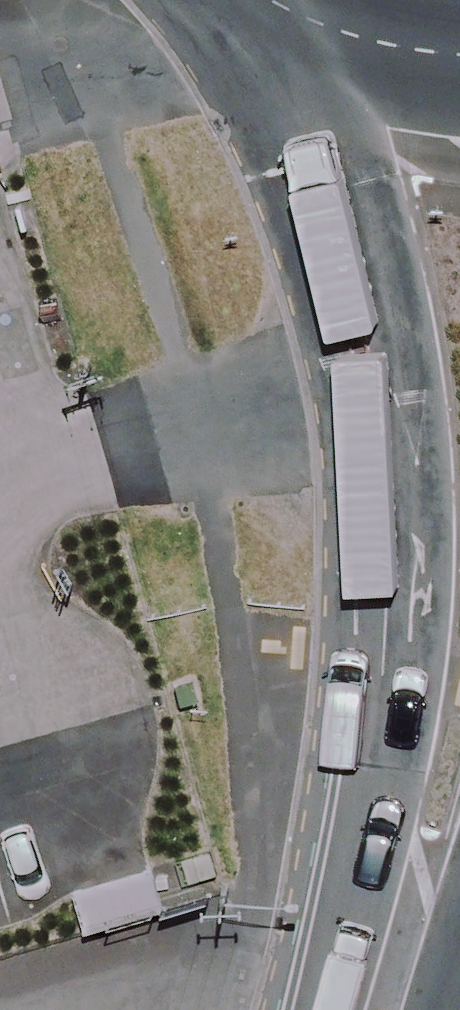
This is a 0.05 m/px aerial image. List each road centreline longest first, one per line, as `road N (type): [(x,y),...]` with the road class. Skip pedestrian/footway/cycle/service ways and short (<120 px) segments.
road 1 (secondary): [(378,1009),(372,810),(385,550),(369,343),(321,165),(260,2)]
road 2 (primary): [(459,61),(260,2)]
road 3 (secondary): [(459,903),(387,1009)]

